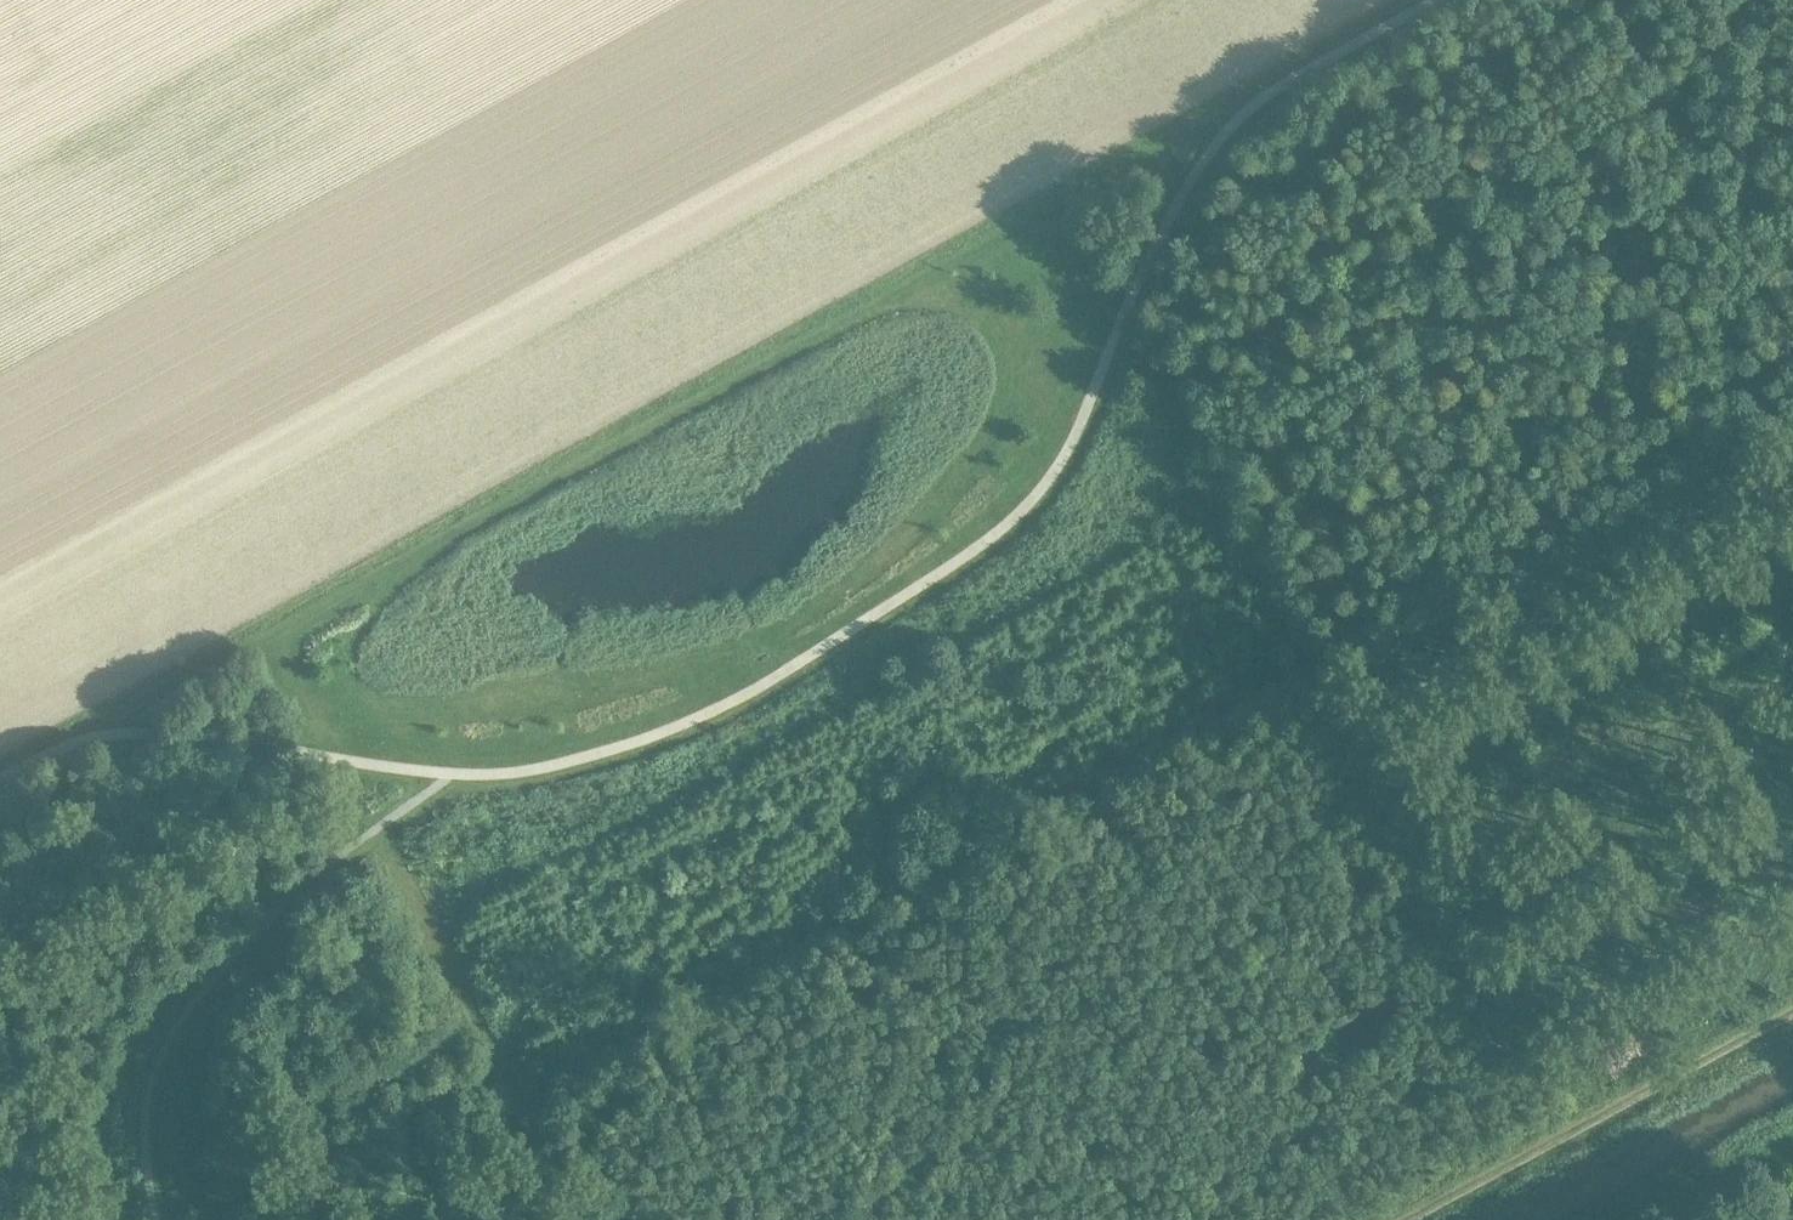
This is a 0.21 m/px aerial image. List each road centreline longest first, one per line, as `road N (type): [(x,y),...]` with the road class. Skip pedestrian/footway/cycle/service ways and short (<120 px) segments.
road 1 (track): [(1792,1125),(1623,1219)]

